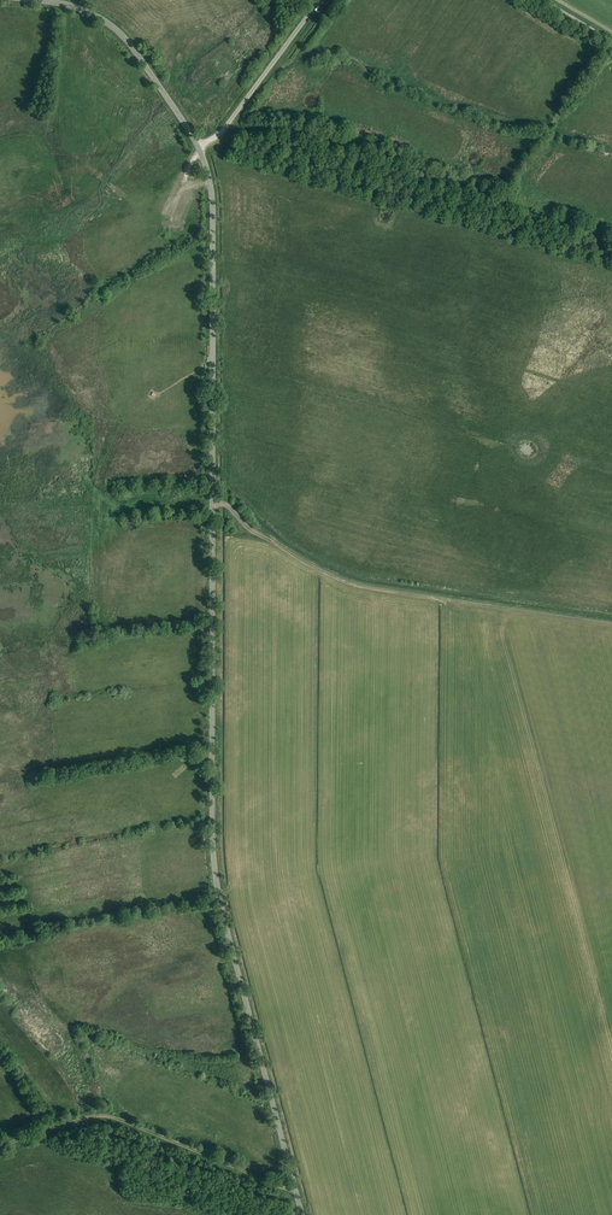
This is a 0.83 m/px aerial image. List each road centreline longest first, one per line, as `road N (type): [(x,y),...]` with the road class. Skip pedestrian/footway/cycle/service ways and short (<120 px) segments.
road 1 (tertiary): [(302,1214),(211,849),(212,201),(198,147)]
road 2 (track): [(296,1190),(103,1116),(0,1146)]
road 3 (tertiary): [(198,147),(120,33),(86,11),(32,0)]
road 4 (track): [(386,591),(340,582),(227,505),(212,504)]
road 5 (unclassified): [(198,147),(227,125),(319,0)]

